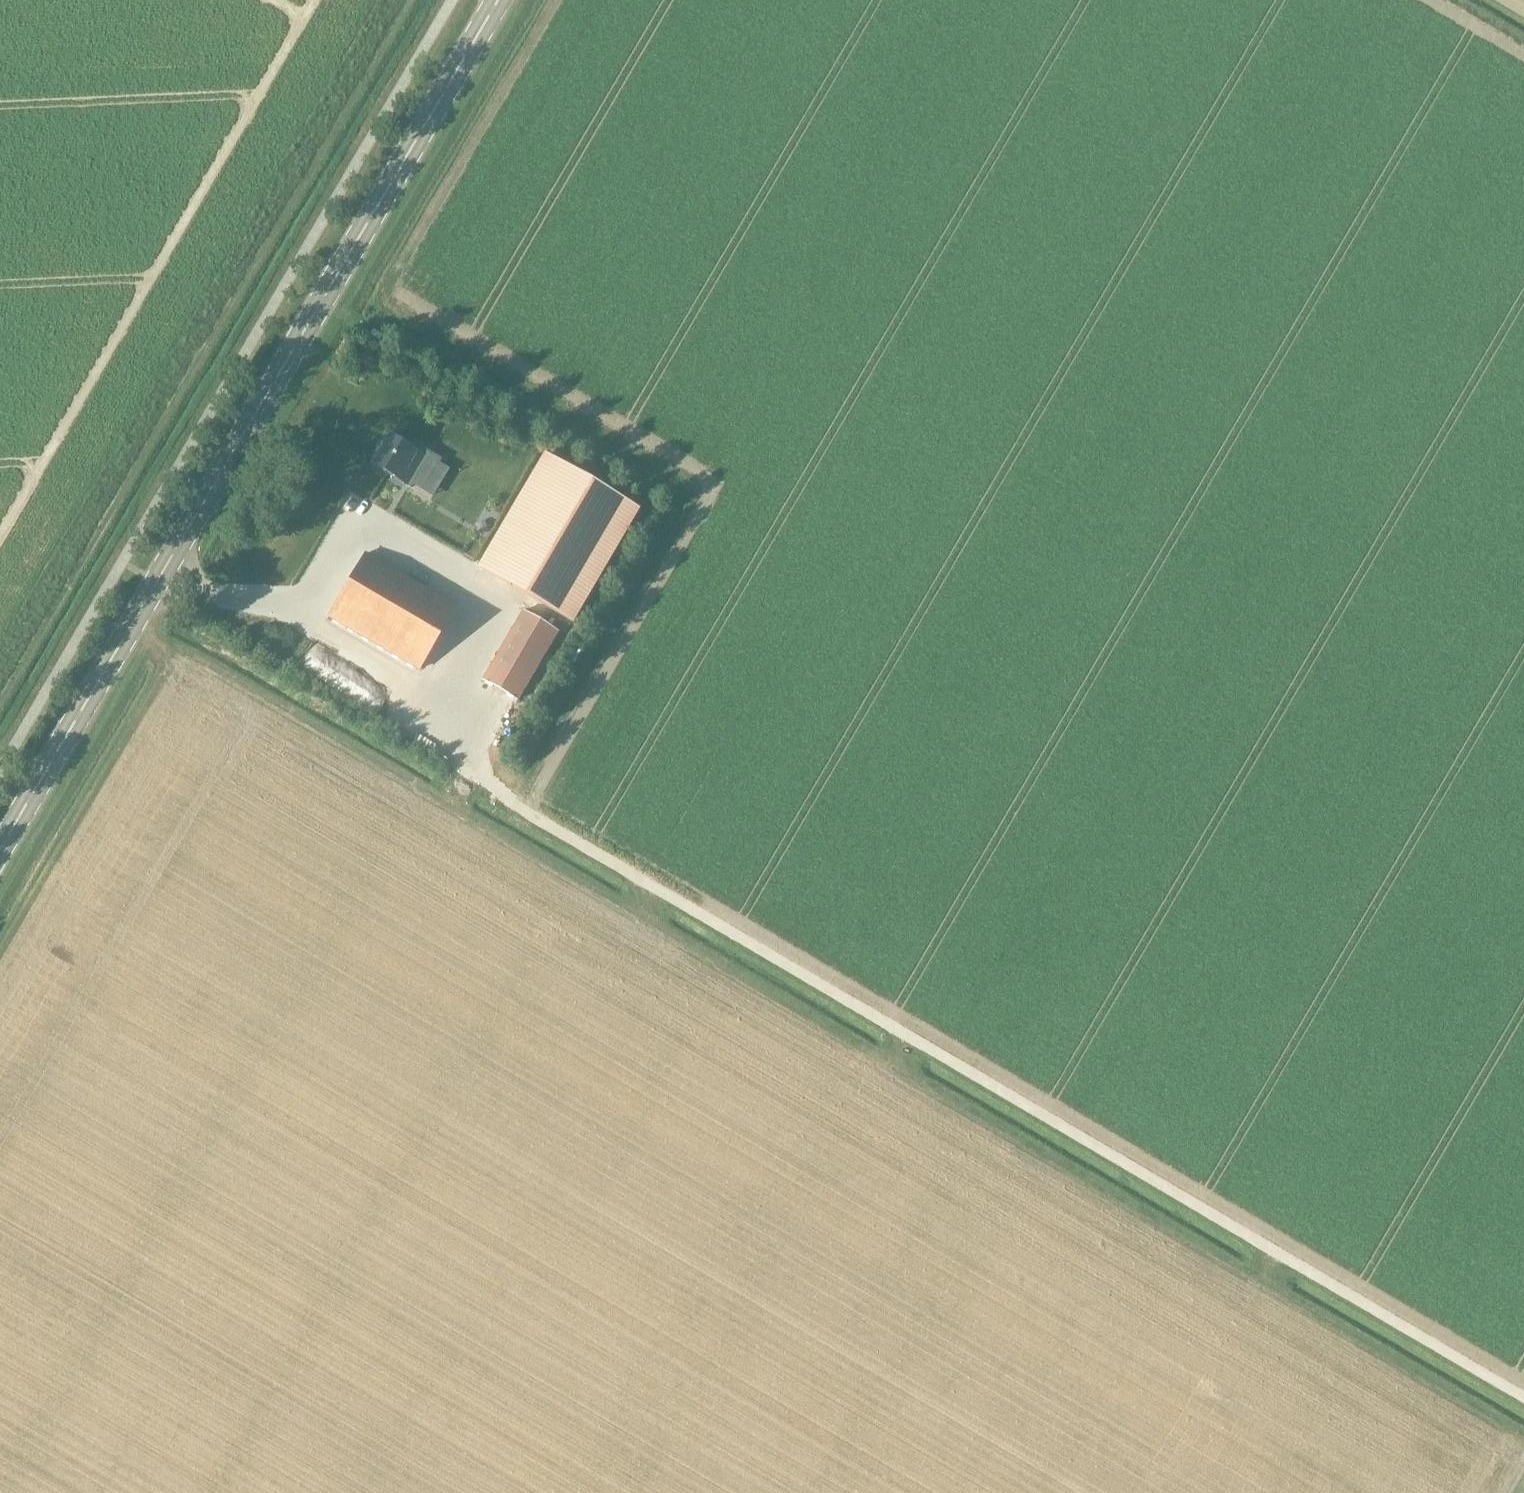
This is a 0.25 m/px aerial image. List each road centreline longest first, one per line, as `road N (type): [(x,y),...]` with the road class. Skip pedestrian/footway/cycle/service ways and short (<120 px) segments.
road 1 (primary): [(0,848),(498,0)]

